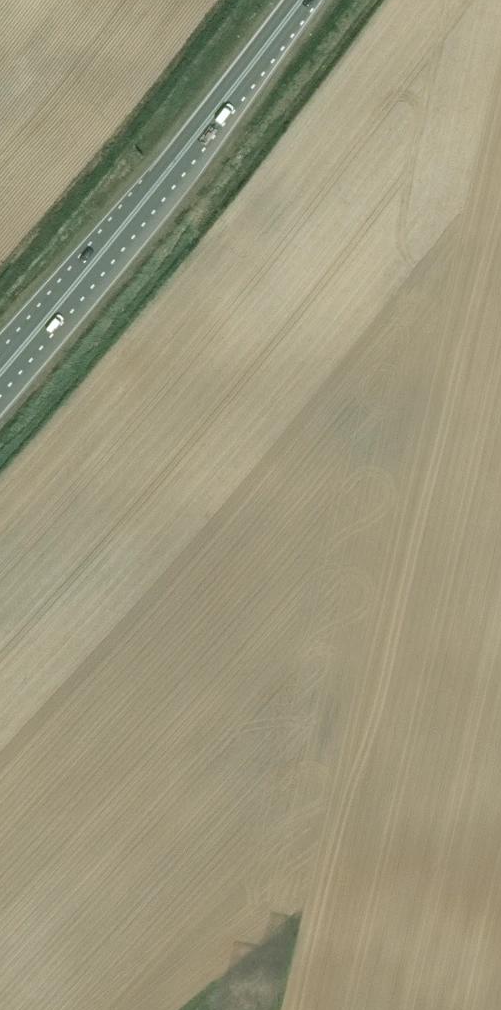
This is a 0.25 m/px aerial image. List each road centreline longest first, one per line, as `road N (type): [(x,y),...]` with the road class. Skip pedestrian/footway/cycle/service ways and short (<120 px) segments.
road 1 (trunk): [(0,378),(302,0)]

